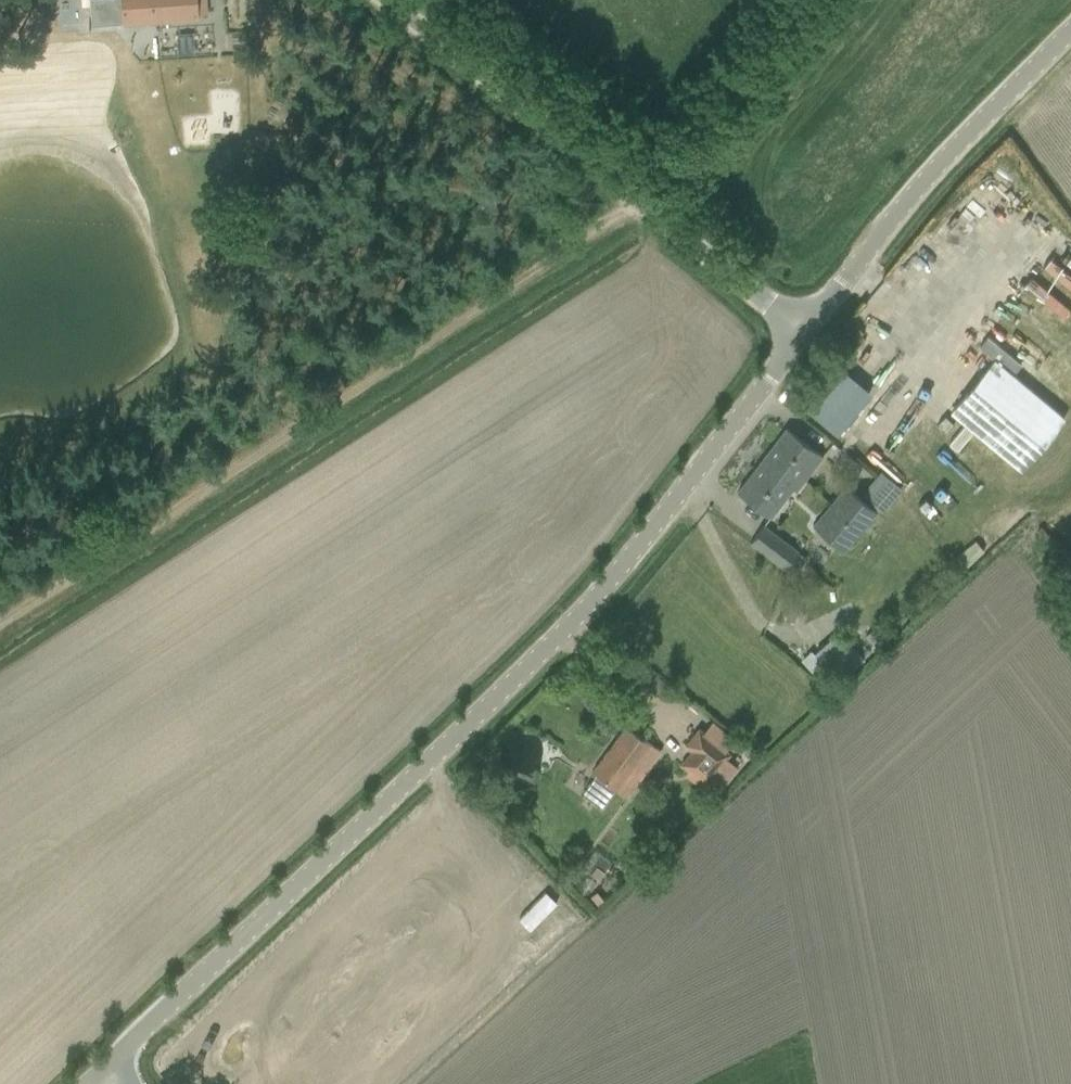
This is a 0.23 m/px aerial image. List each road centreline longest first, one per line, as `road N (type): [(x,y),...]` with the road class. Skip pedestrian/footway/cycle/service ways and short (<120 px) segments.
road 1 (unclassified): [(108,1060),(450,757),(663,541),(809,343)]
road 2 (track): [(636,204),(0,615)]
road 3 (unclassified): [(809,343),(385,0)]
road 4 (unclassified): [(809,343),(1070,52)]

